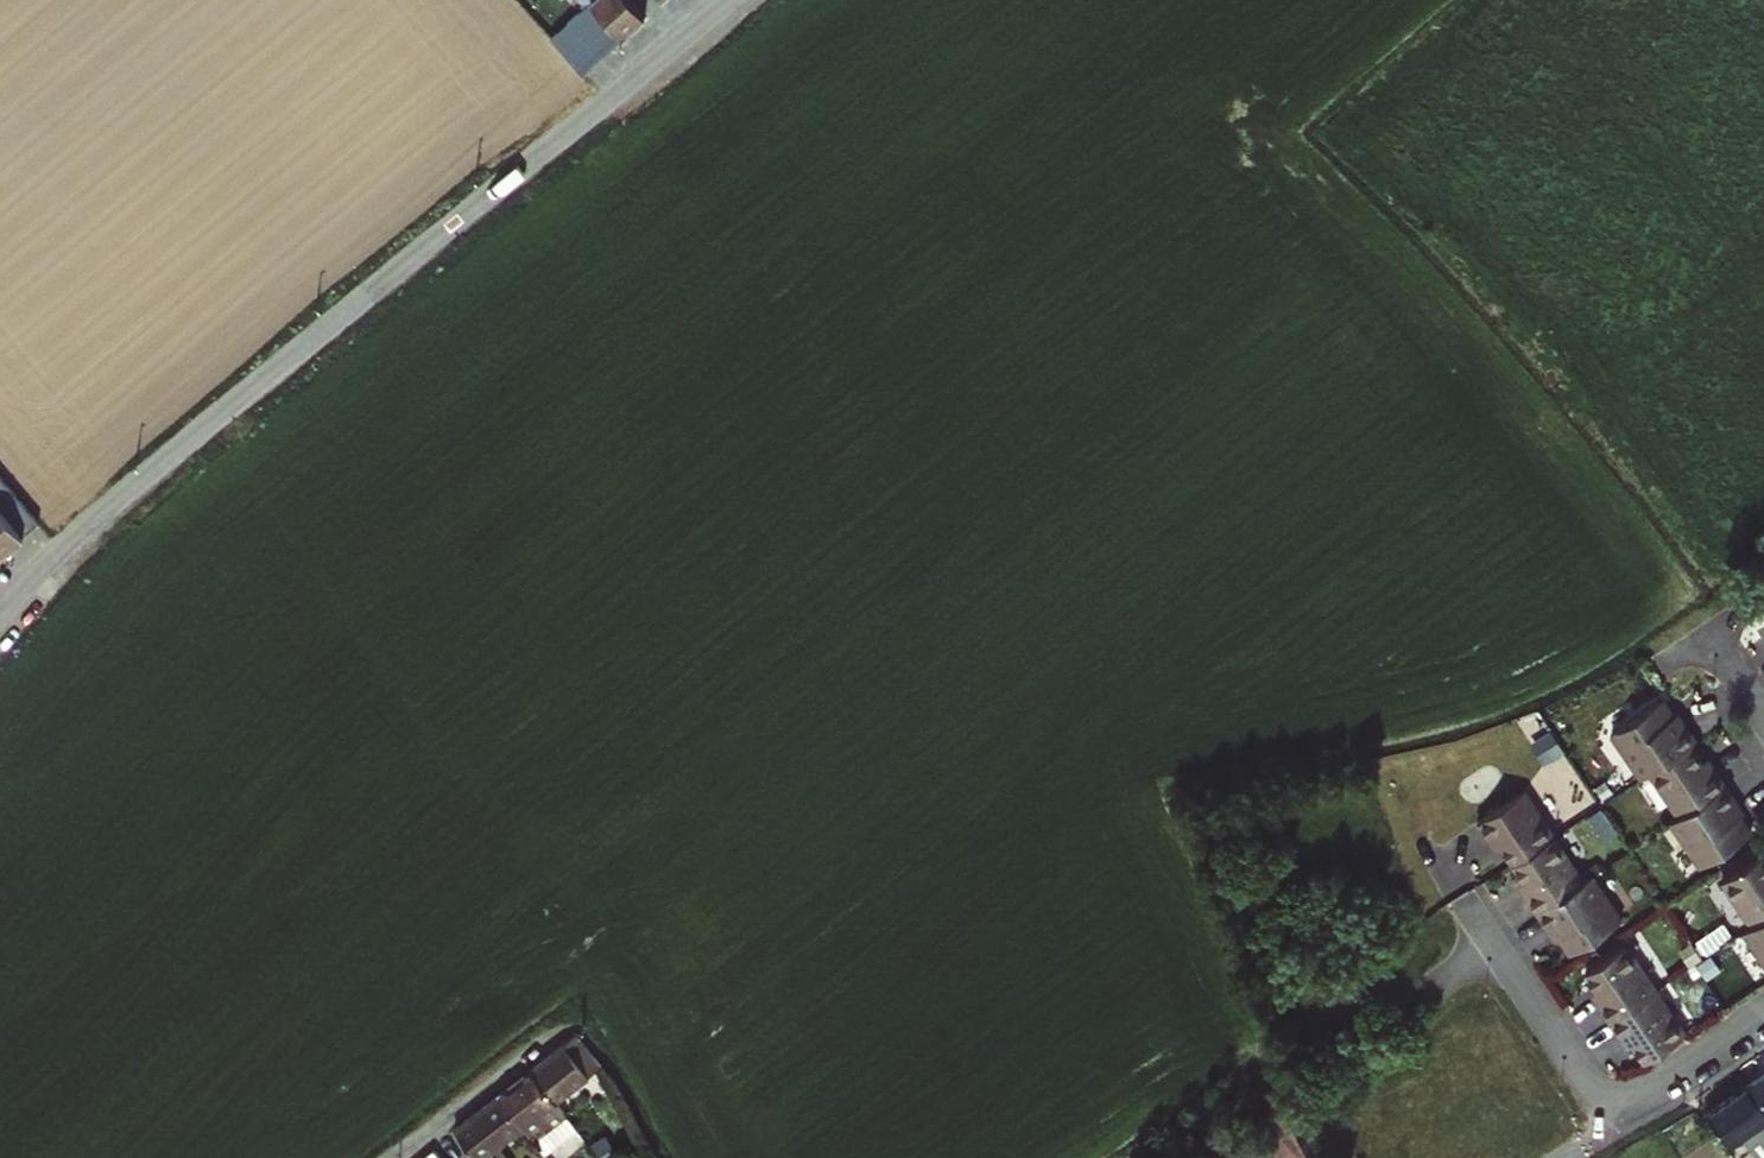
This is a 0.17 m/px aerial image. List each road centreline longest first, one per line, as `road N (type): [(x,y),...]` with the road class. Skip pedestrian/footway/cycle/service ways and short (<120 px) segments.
road 1 (unclassified): [(0,624),(96,520),(741,0)]
road 2 (residential): [(1468,896),(1582,1082),(1616,1101)]
road 3 (residential): [(572,1019),(394,1157)]
road 4 (residential): [(1763,1011),(1660,1086),(1616,1101)]

